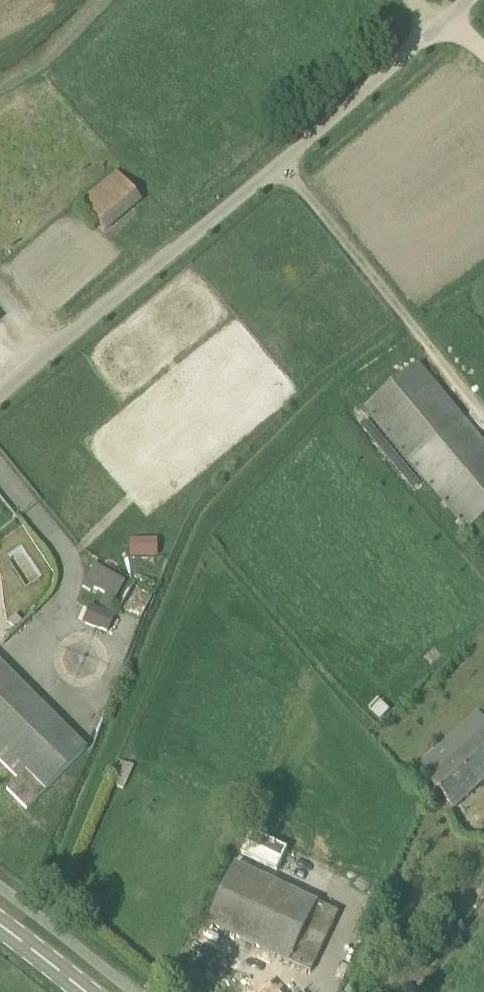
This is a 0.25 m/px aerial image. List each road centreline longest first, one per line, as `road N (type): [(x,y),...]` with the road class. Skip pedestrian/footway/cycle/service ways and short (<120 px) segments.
road 1 (unclassified): [(0,396),(282,163)]
road 2 (unclassified): [(442,24),(282,163)]

